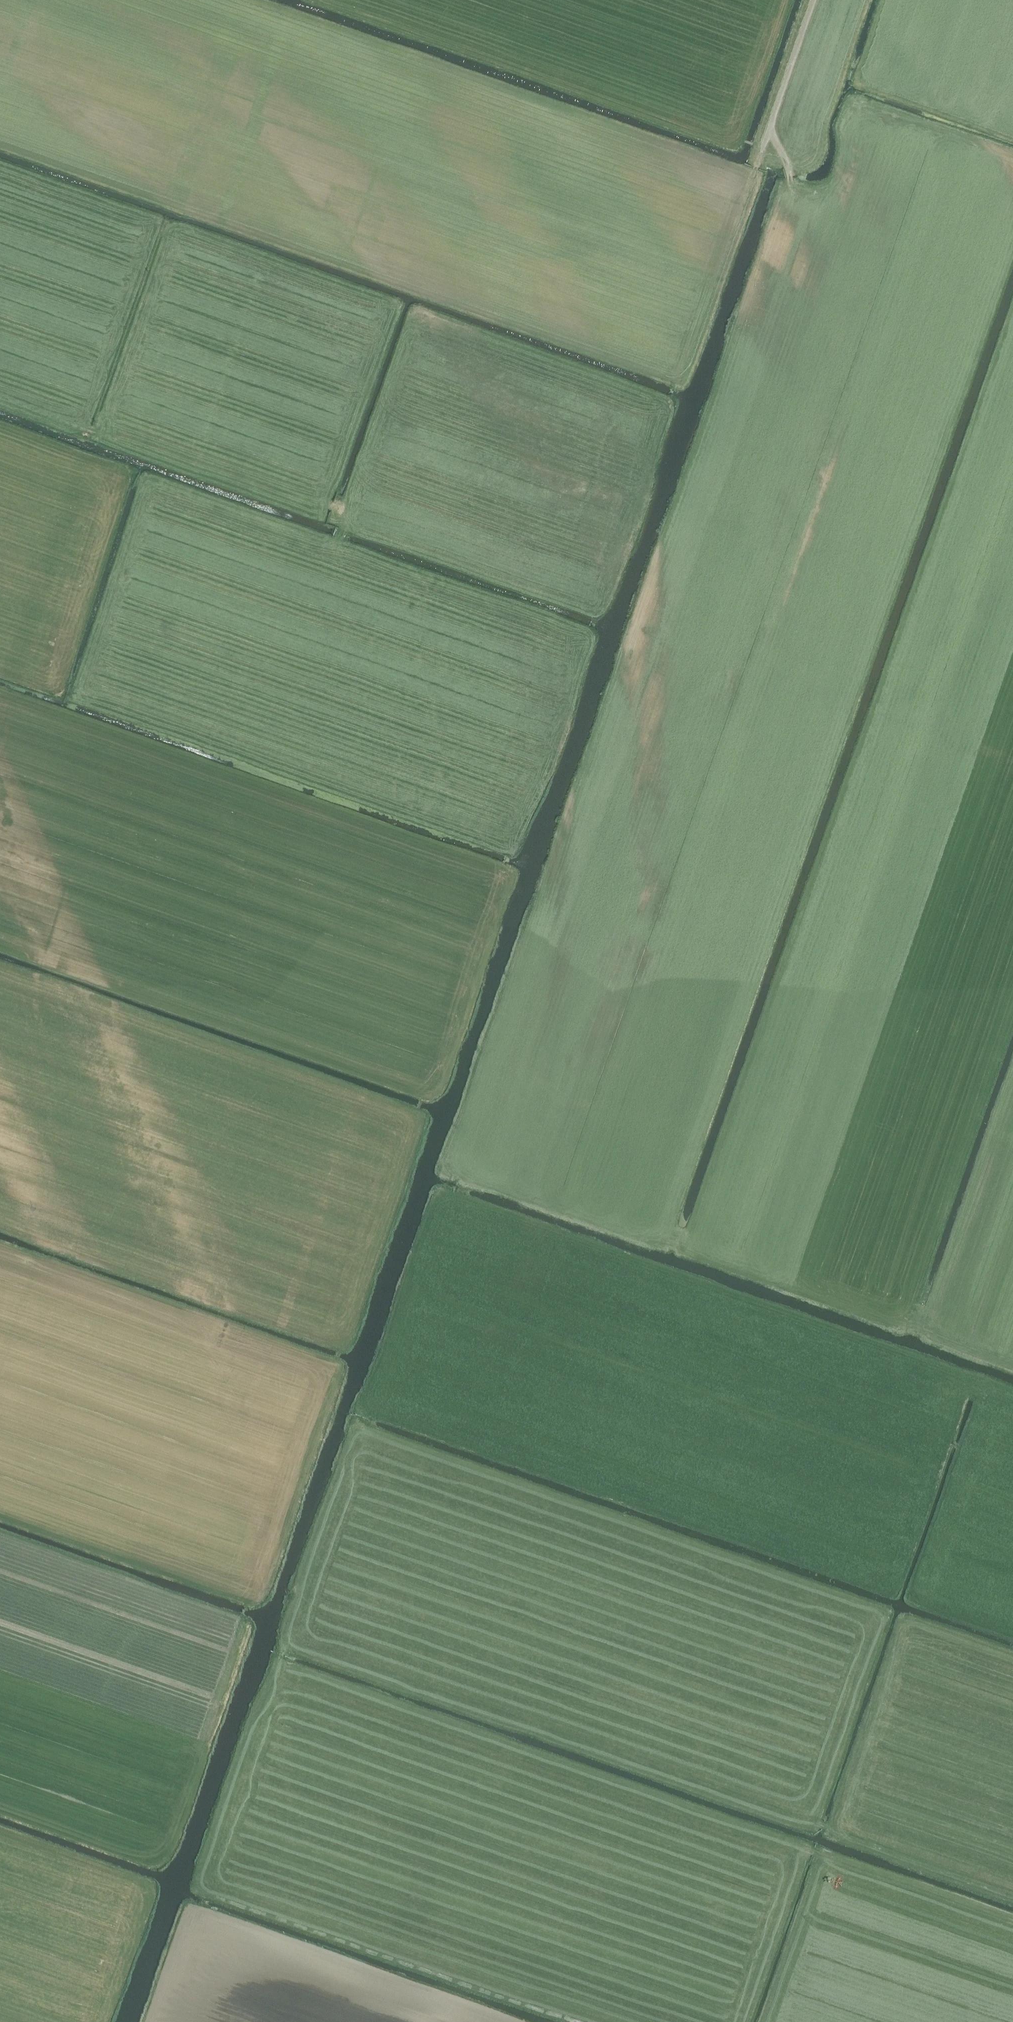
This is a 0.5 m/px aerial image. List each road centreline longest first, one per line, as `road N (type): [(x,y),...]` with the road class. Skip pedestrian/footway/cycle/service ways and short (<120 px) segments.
road 1 (track): [(808,1849),(1012,1924)]
road 2 (track): [(754,174),(816,0)]

